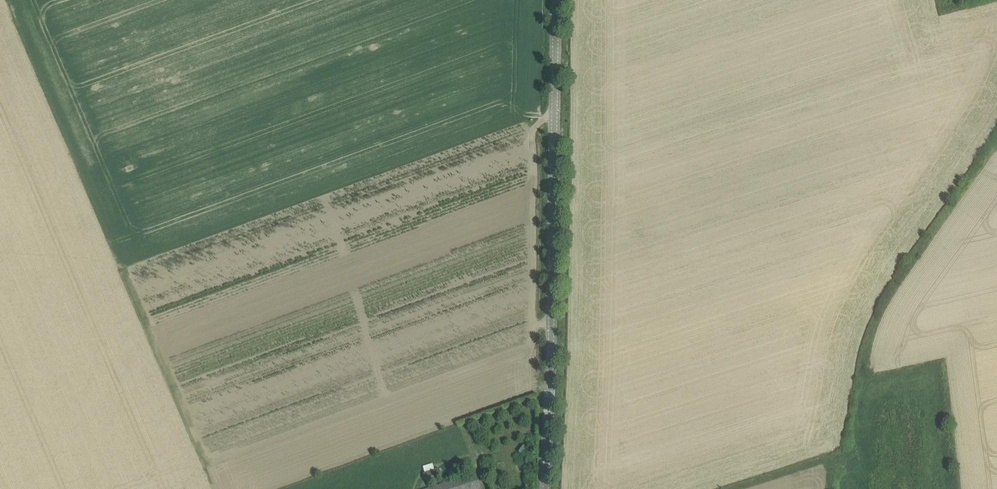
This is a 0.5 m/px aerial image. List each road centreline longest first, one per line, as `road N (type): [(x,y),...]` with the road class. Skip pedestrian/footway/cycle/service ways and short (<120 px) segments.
road 1 (tertiary): [(546,488),(557,0)]

